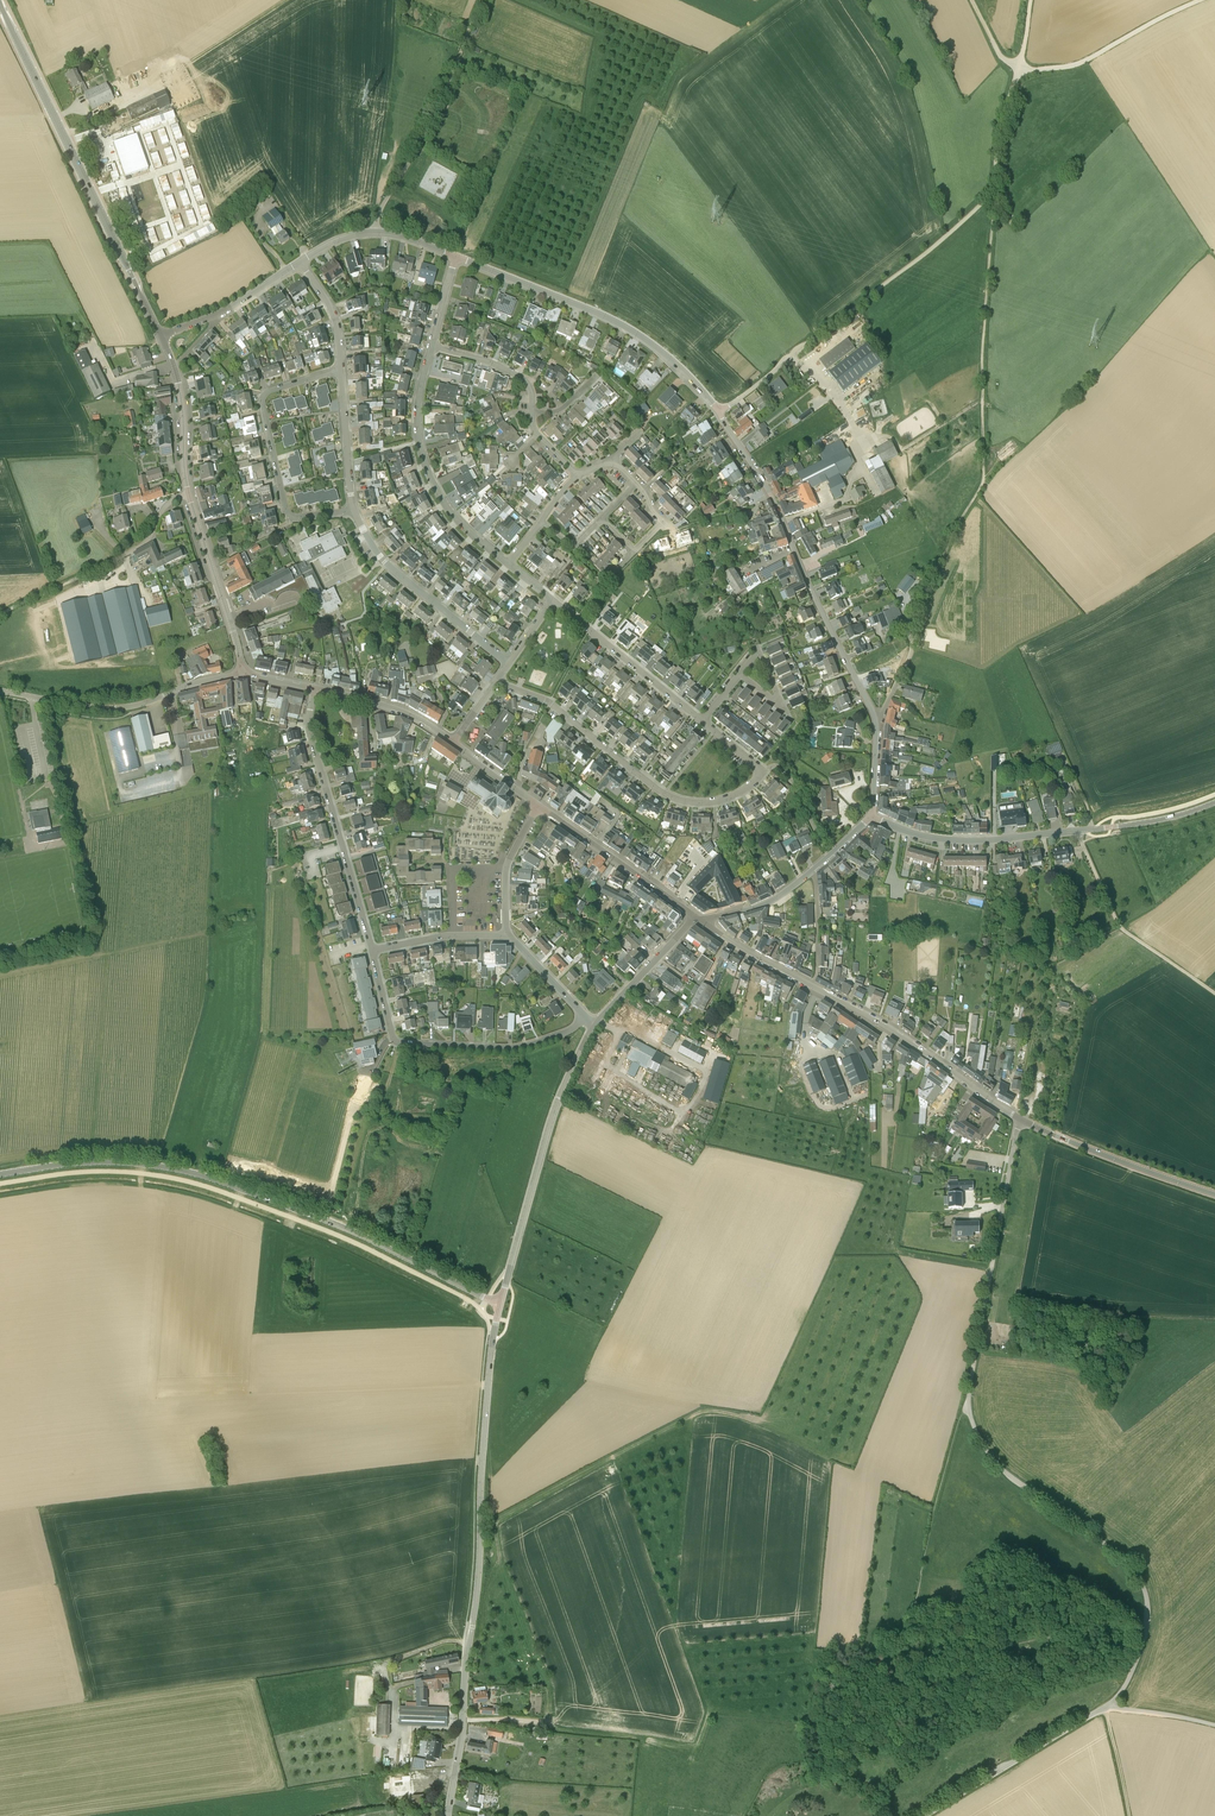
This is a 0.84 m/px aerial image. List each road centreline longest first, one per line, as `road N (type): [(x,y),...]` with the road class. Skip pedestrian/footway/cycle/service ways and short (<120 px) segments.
road 1 (unclassified): [(1023,1121),(968,1404),(999,1466),(1118,1554),(1142,1585),(1142,1645),(1126,1685),(1105,1707)]
road 2 (tertiary): [(500,1304),(353,1231),(193,1172),(110,1162),(0,1174)]
road 3 (tertiary): [(448,1815),(476,1597),(488,1380),(500,1304)]
road 4 (track): [(994,191),(983,479),(914,627)]
road 5 (tertiary): [(1023,1121),(885,1026),(707,923)]
road 6 (tertiary): [(161,335),(0,5)]
road 7 (residential): [(876,721),(776,504),(719,412)]
road 8 (residential): [(761,768),(756,782),(721,801),(678,800),(549,702),(496,682)]
road 9 (residential): [(719,412),(681,369),(626,327),(456,256)]
road 10 (tertiary): [(500,1304),(553,1115),(595,1026)]
road 11 (residential): [(372,950),(308,727),(313,689)]
road 12 (residential): [(341,370),(269,391),(262,404),(288,513),(355,511)]
road 13 (track): [(795,355),(994,191)]
road 14 (track): [(374,232),(481,0)]
road 15 (residential): [(508,563),(455,518),(425,463),(418,406),(431,347)]
road 16 (unclassified): [(0,691),(120,708),(243,674)]
road 17 (unclassified): [(1214,993),(1121,928),(1077,831)]
road 18 (residential): [(509,662),(388,566),(355,511)]
road 19 (tertiary): [(1077,831),(948,840),(870,816)]
road 20 (unclassified): [(925,1815),(1105,1707)]
road 21 (tertiary): [(1214,1194),(1023,1121)]
road 22 (tertiary): [(707,923),(776,898),(870,816)]
road 23 (track): [(1198,0),(1076,65),(1019,67)]
road 24 (tertiary): [(696,916),(537,806)]
road 25 (residential): [(401,1044),(517,1048),(568,1031),(585,1016)]
road 26 (residential): [(702,721),(553,600)]
road 27 (tertiary): [(243,674),(188,494)]
road 28 (residential): [(456,256),(374,232),(341,238),(300,261)]
road 29 (tertiary): [(188,494),(182,405),(161,335)]
road 30 (residential): [(161,335),(221,313),(300,261)]
road 31 (tertiary): [(453,741),(404,713),(313,689)]
road 32 (tertiary): [(595,1026),(696,916)]
road 33 (residential): [(355,511),(341,370)]
road 34 (tertiary): [(1077,831),(1157,821),(1214,802)]
road 35 (residential): [(505,935),(506,868),(537,806)]
road 36 (unclassified): [(0,615),(121,557)]
road 37 (residential): [(372,950),(505,935)]
road 38 (residential): [(759,650),(788,714),(740,673)]
road 39 (track): [(1019,67),(997,140),(994,191)]

